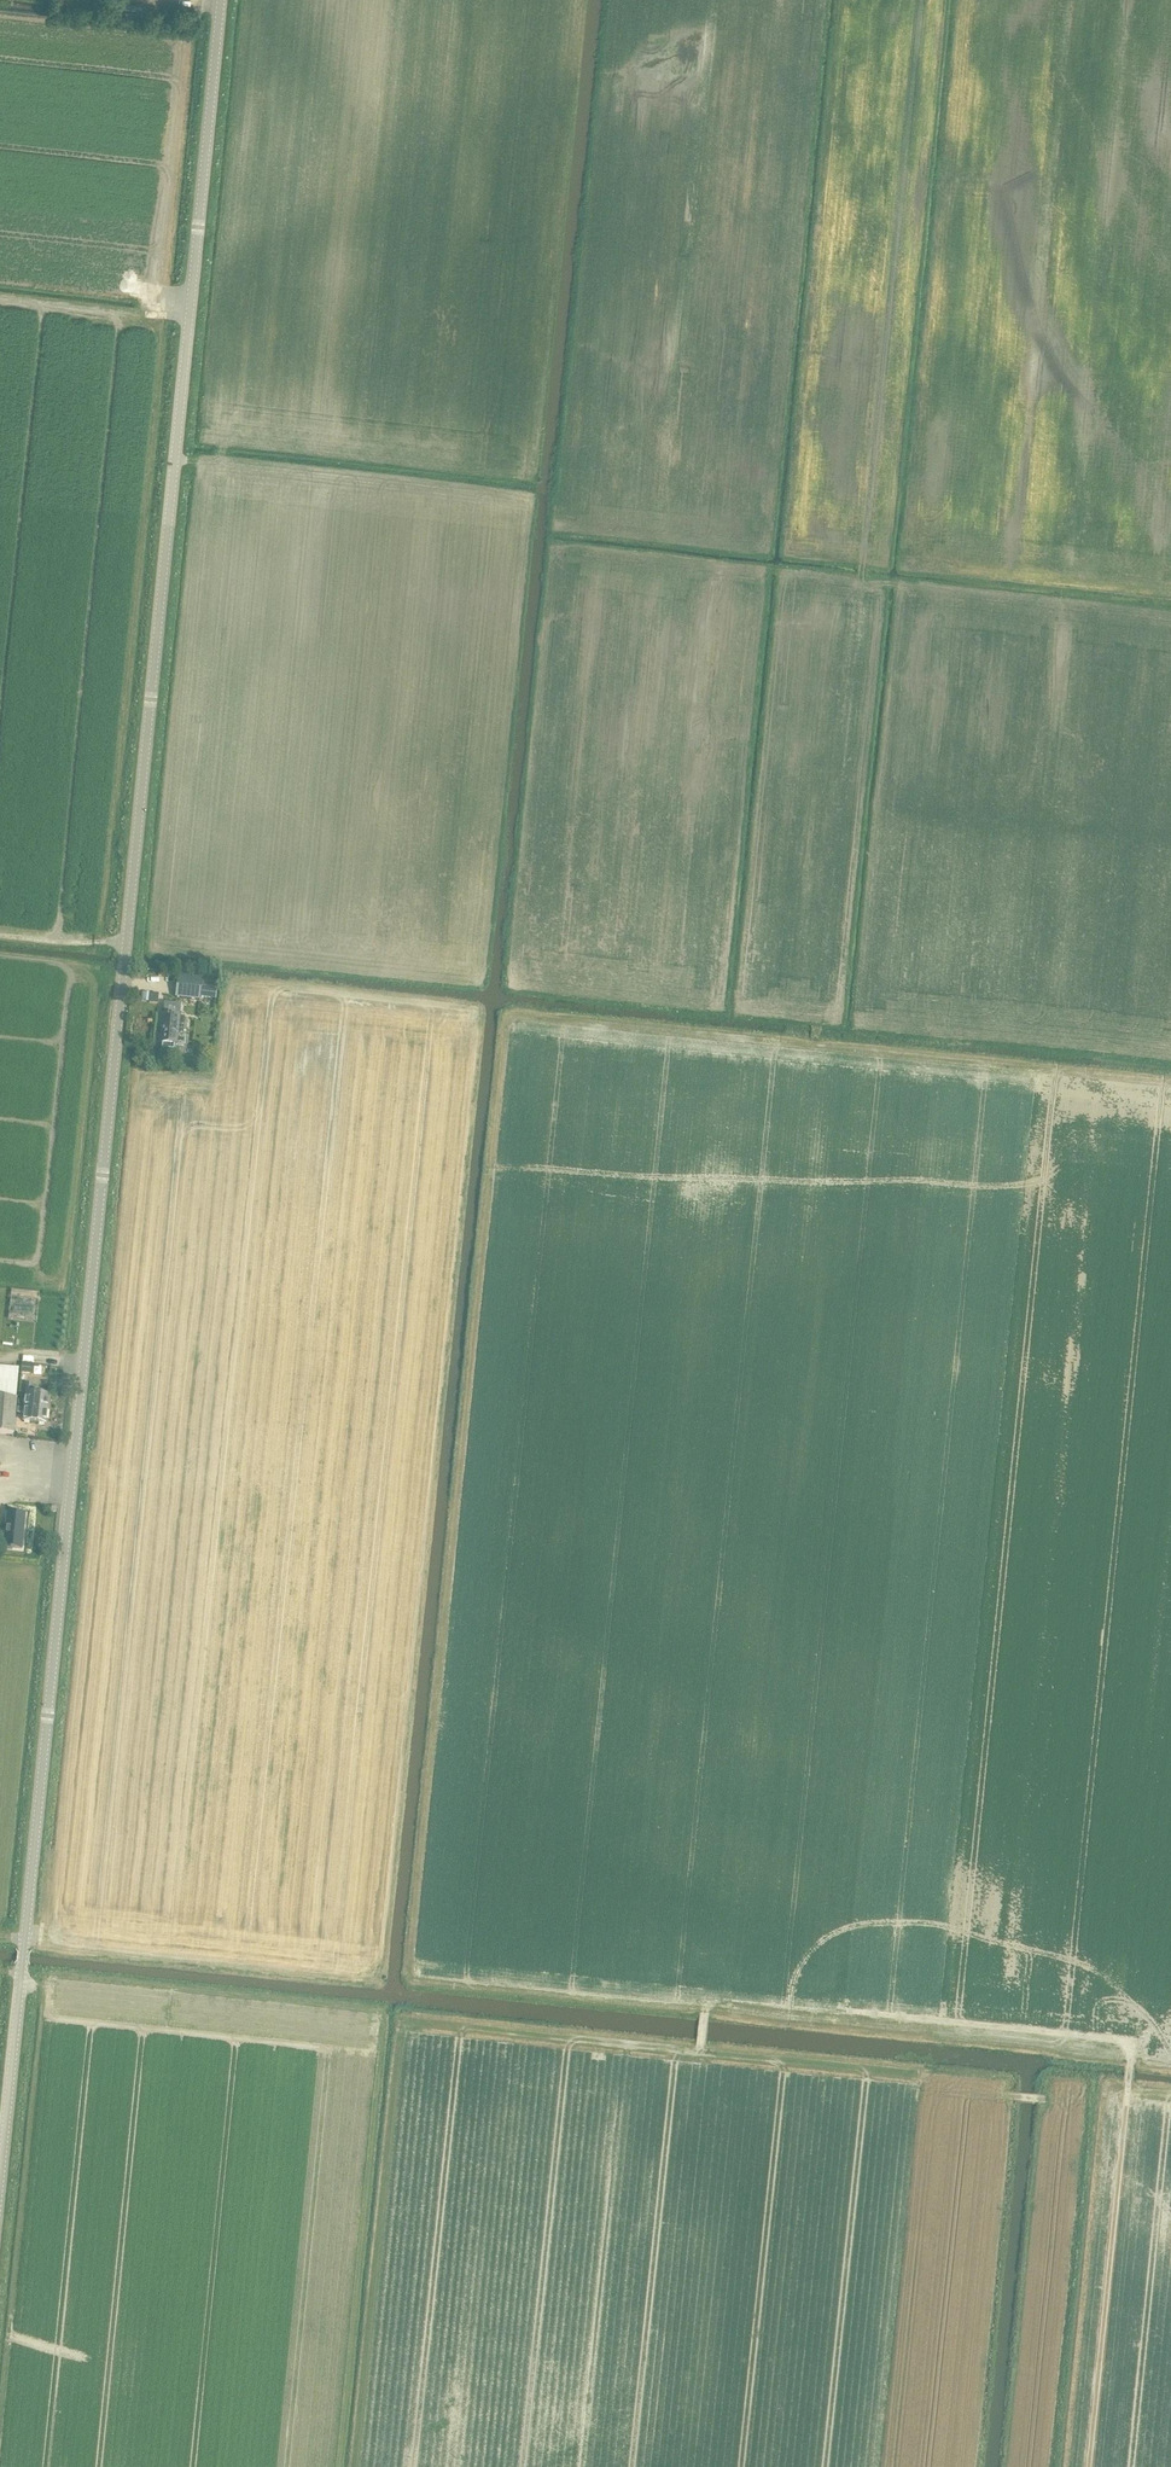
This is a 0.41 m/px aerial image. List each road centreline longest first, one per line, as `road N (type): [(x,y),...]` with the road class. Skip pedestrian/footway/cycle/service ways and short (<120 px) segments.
road 1 (unclassified): [(0,2185),(221,0)]
road 2 (track): [(1083,2466),(1121,2037),(849,2009)]
road 3 (track): [(190,322),(0,300)]

